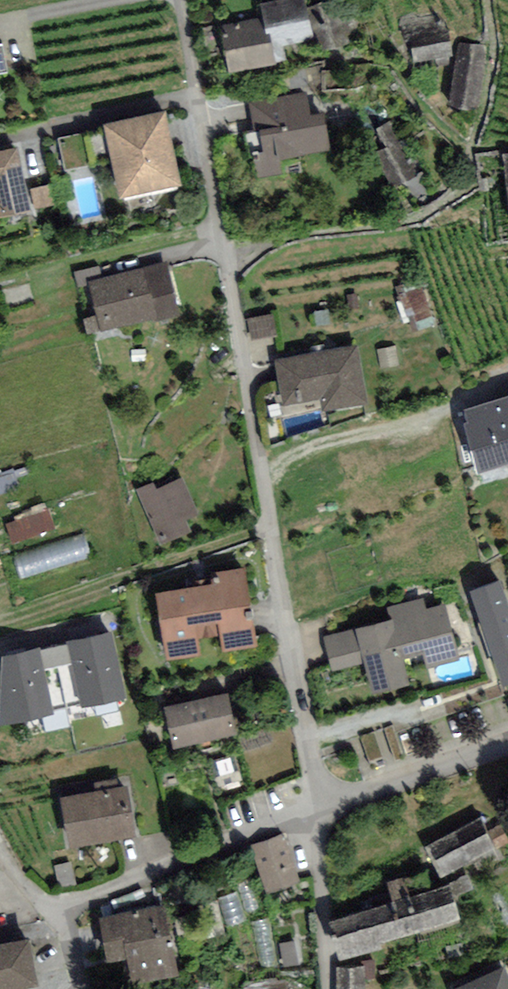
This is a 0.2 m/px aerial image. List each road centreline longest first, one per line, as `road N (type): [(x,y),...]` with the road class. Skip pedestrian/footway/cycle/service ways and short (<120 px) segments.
road 1 (residential): [(183,0),(322,812)]
road 2 (track): [(272,533),(0,624)]
road 3 (residential): [(322,812),(70,907)]
road 4 (residential): [(507,746),(322,812)]
road 5 (residential): [(322,812),(330,988)]

